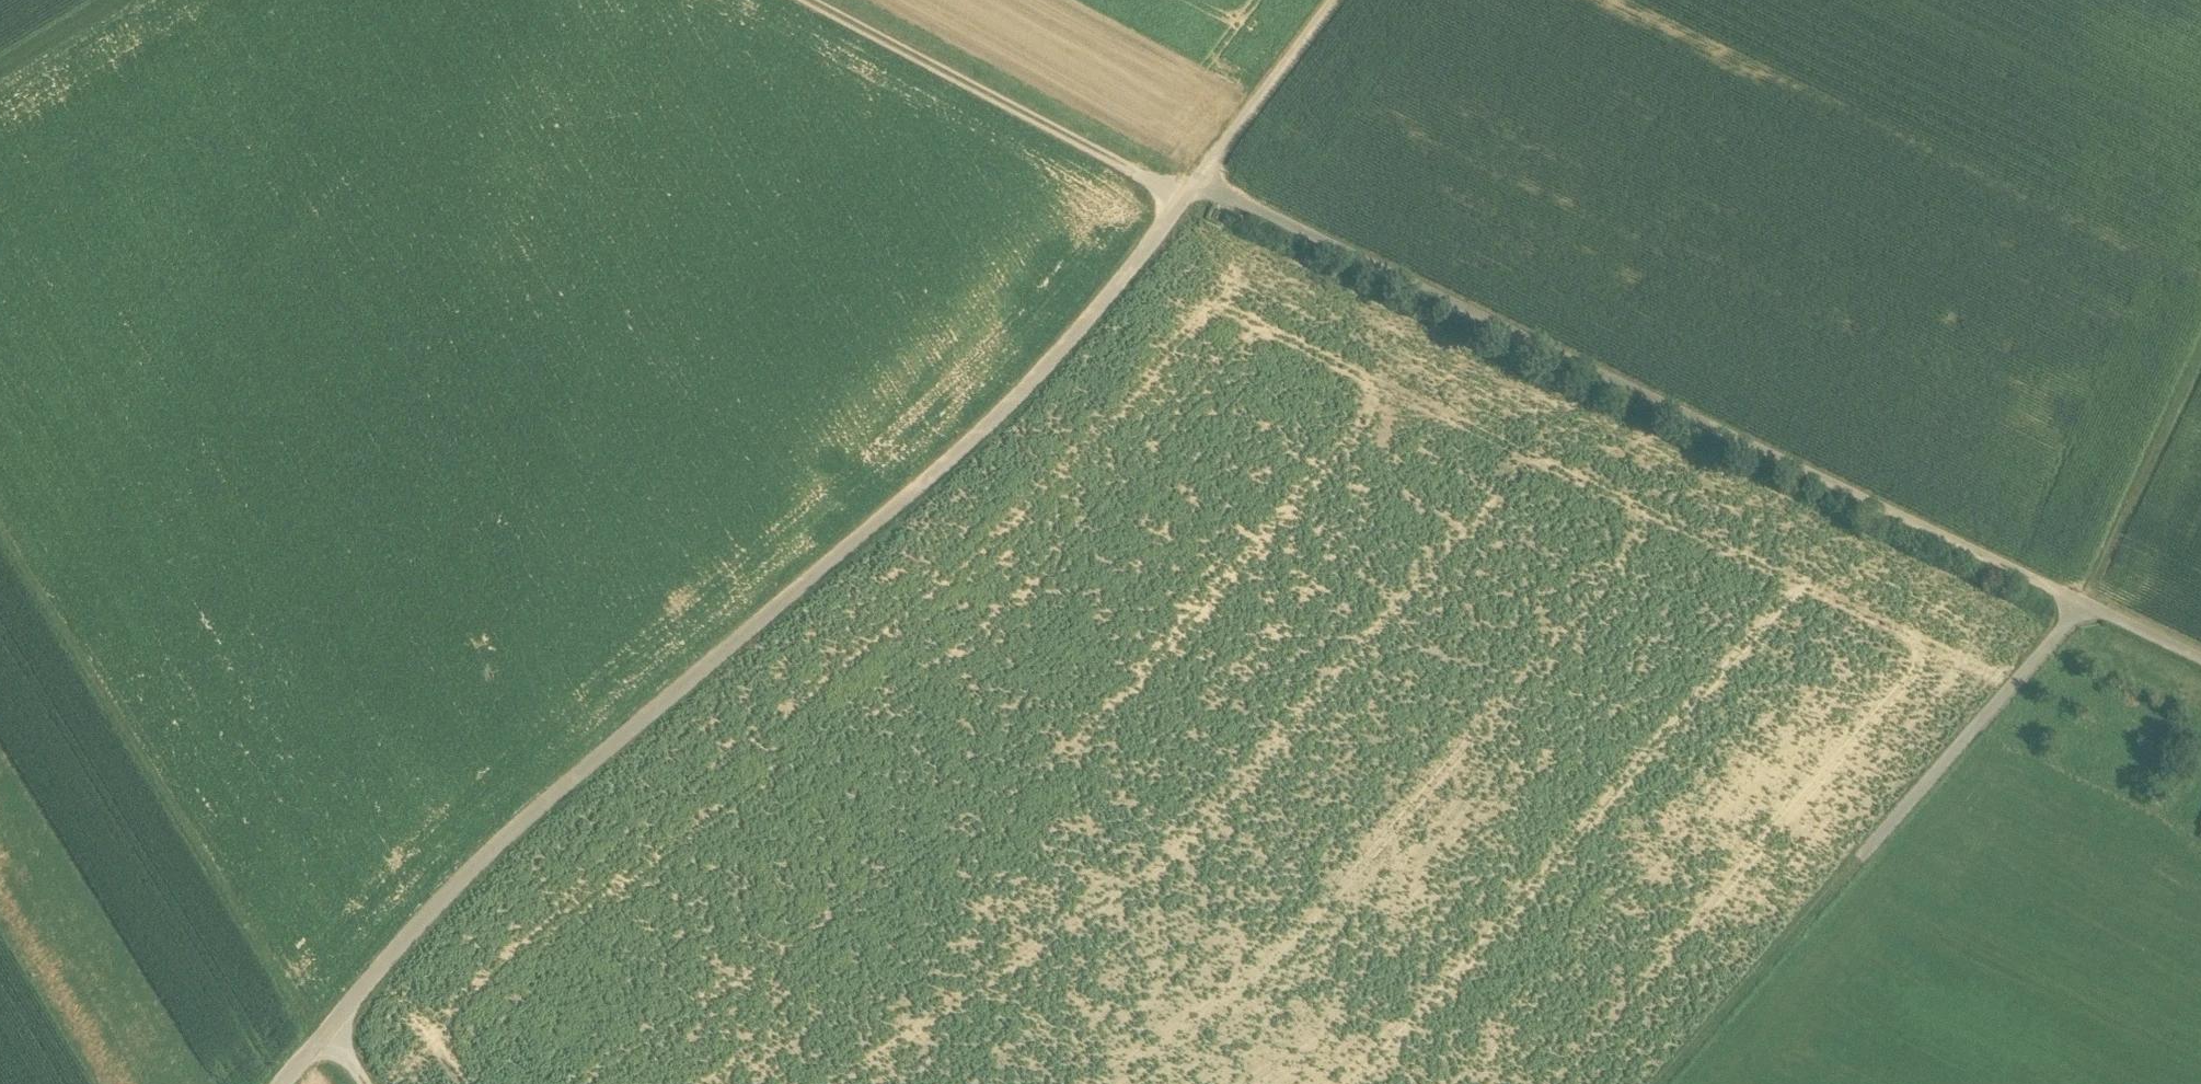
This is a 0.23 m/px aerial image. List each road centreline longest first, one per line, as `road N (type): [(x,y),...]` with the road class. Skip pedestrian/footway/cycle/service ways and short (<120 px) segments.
road 1 (track): [(286,1083),(481,861),(1001,410),(1185,201)]
road 2 (track): [(2200,661),(1199,186)]
road 3 (track): [(1662,1083),(2080,604)]
road 4 (track): [(0,537),(317,1047)]
road 5 (track): [(801,0),(1185,201)]
road 6 (track): [(2200,355),(2080,604)]
road 7 (track): [(1185,201),(1333,0)]
road 8 (track): [(117,0),(0,69)]

